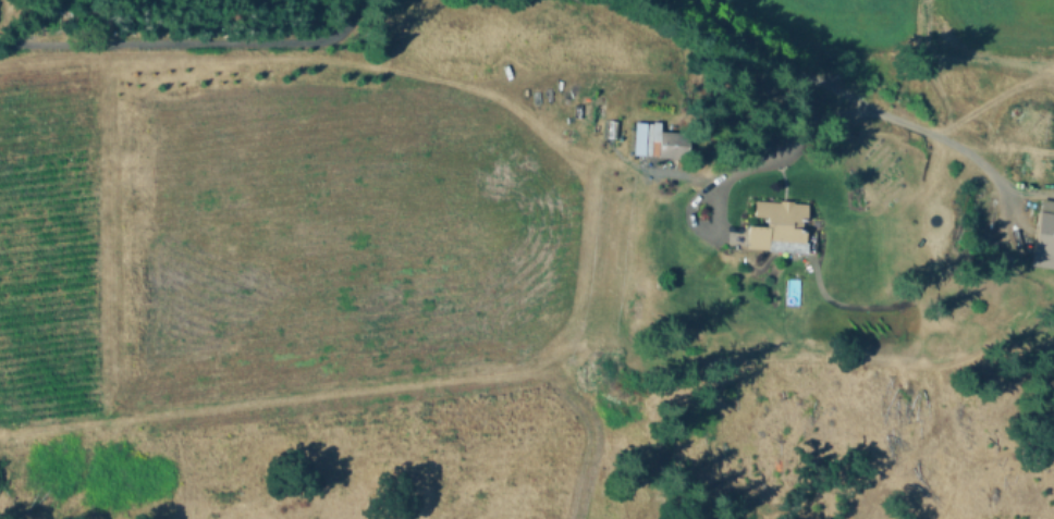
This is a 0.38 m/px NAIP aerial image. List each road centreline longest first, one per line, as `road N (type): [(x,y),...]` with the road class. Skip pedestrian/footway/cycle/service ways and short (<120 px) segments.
road 1 (track): [(928,0),(943,141)]

